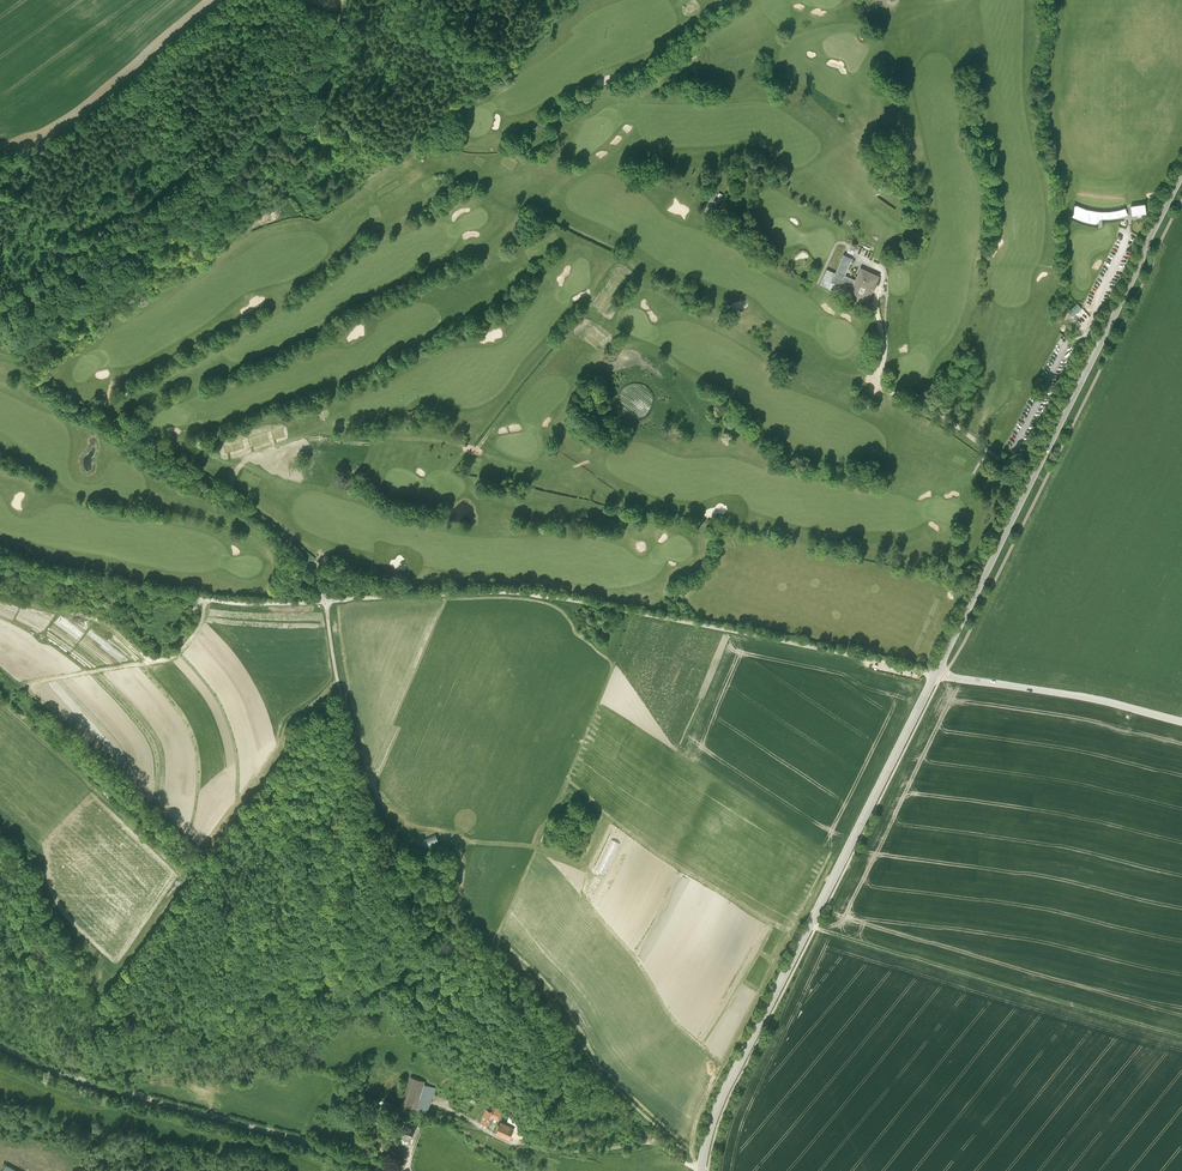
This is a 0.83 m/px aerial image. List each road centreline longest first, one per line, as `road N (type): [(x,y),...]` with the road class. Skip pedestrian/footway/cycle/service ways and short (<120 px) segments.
road 1 (track): [(0,289),(41,351),(182,435),(279,509),(308,541),(379,855),(433,896),(502,979),(655,1130)]
road 2 (unclassified): [(935,663),(535,577),(244,583),(0,548)]
road 3 (tertiary): [(935,663),(724,1079),(701,1170)]
road 4 (tertiary): [(1181,175),(935,663)]
road 5 (unclassified): [(403,1170),(63,1071),(0,1043)]
road 6 (track): [(1181,1025),(809,913)]
road 7 (unclassified): [(1181,712),(935,663)]
road 8 (track): [(166,981),(379,855)]
road 9 (track): [(332,1),(273,97),(224,137)]
road 10 (track): [(442,1096),(508,1133),(604,1139)]

